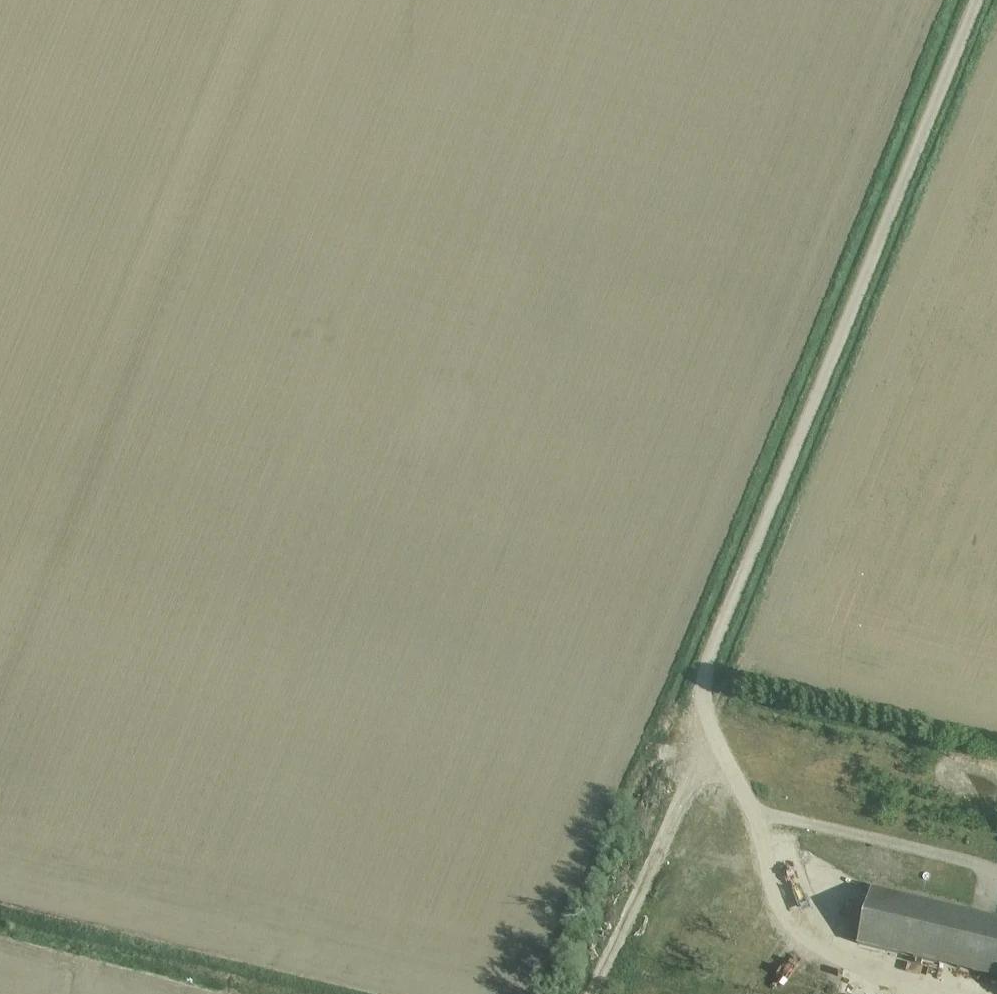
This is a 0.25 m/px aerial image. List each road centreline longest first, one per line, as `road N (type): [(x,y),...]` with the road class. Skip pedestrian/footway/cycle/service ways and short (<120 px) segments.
road 1 (unclassified): [(783,911),(754,814),(704,708),(707,672),(980,0)]

